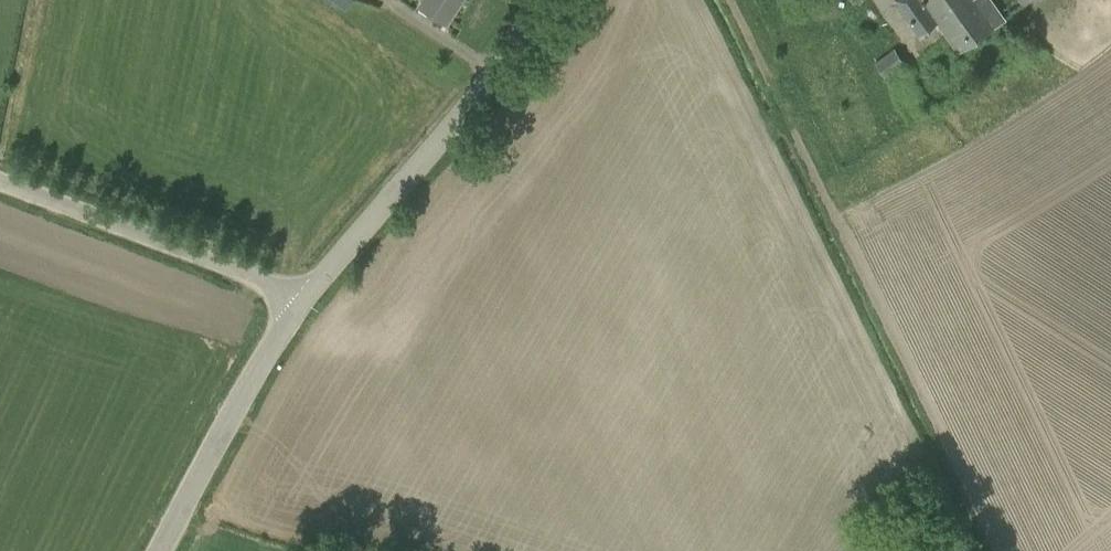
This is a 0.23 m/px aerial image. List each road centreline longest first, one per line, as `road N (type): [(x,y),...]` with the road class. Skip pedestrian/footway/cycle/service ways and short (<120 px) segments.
road 1 (tertiary): [(305,293),(487,76),(532,0)]
road 2 (unclassified): [(305,293),(0,181)]
road 3 (tertiary): [(156,550),(305,293)]

